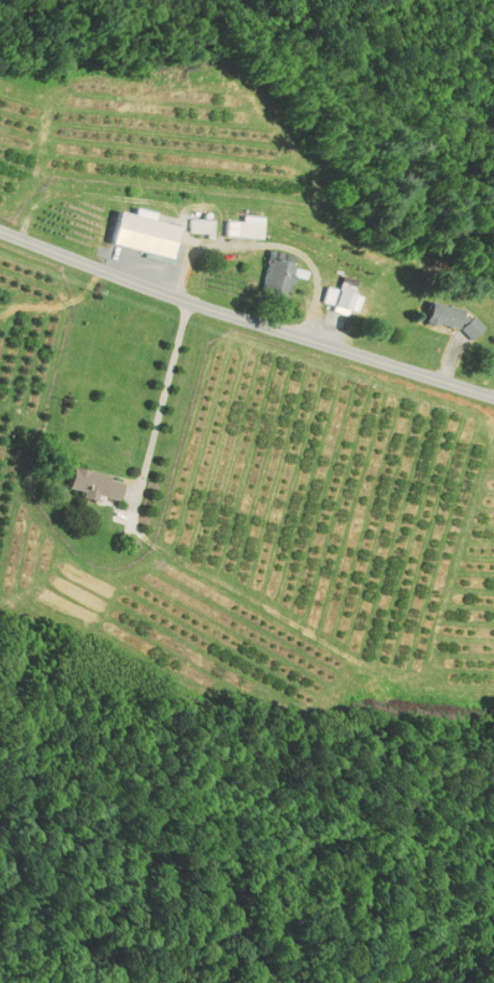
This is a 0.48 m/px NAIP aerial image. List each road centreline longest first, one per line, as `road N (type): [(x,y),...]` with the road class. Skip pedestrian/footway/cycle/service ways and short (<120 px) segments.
road 1 (residential): [(493,394),(0,227)]

